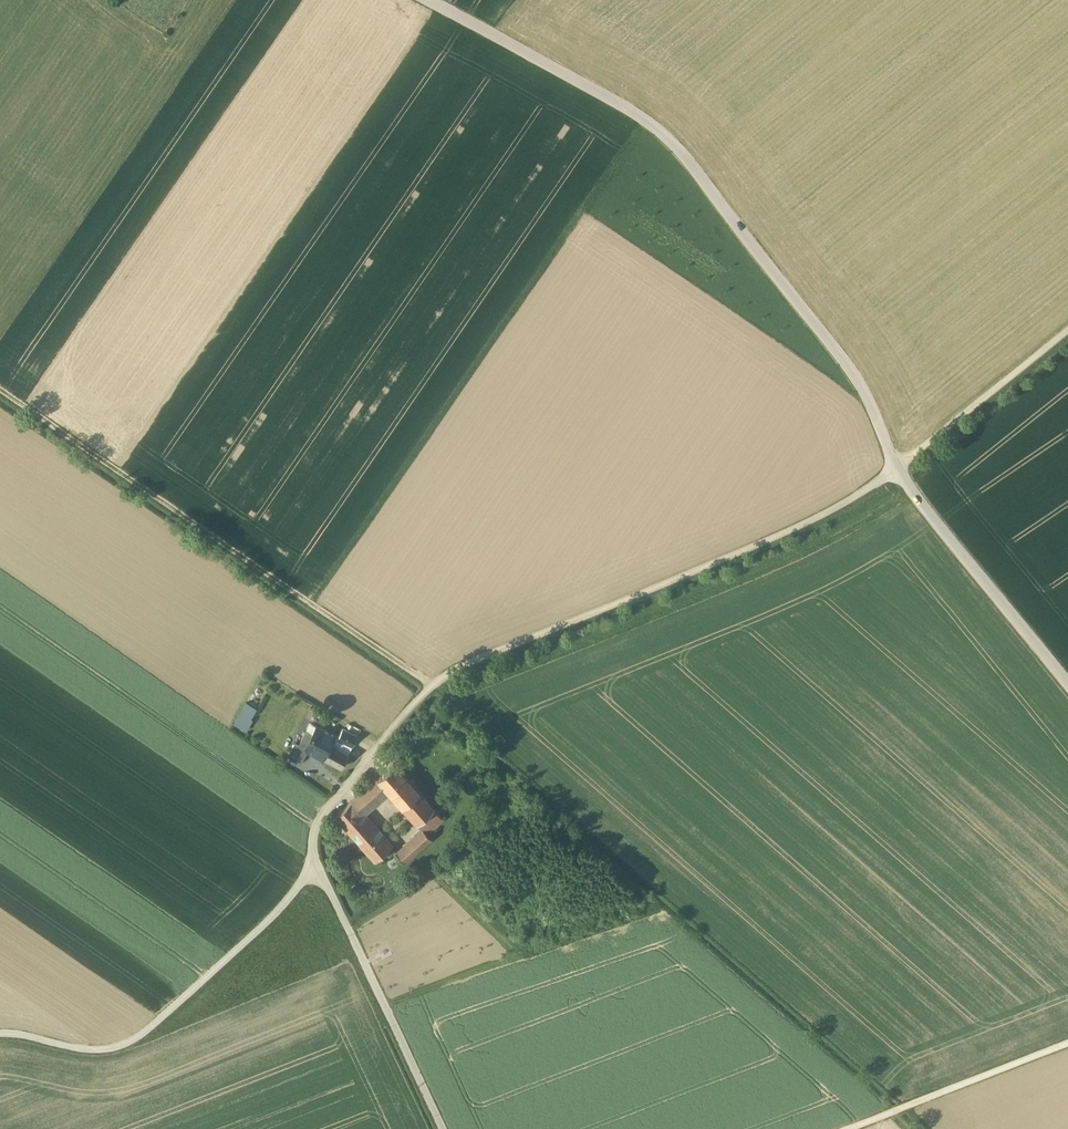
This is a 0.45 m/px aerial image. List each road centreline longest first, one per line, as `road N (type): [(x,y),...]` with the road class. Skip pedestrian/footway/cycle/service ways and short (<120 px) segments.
road 1 (unclassified): [(427,0),(648,123),(677,148),(839,352),(871,401),(897,470),(1067,688)]
road 2 (track): [(648,123),(312,606)]
road 3 (track): [(0,391),(434,688)]
road 4 (track): [(0,1038),(91,1053),(141,1040),(320,870)]
road 5 (track): [(857,1128),(1067,1046)]
road 6 (track): [(897,470),(1067,333)]

